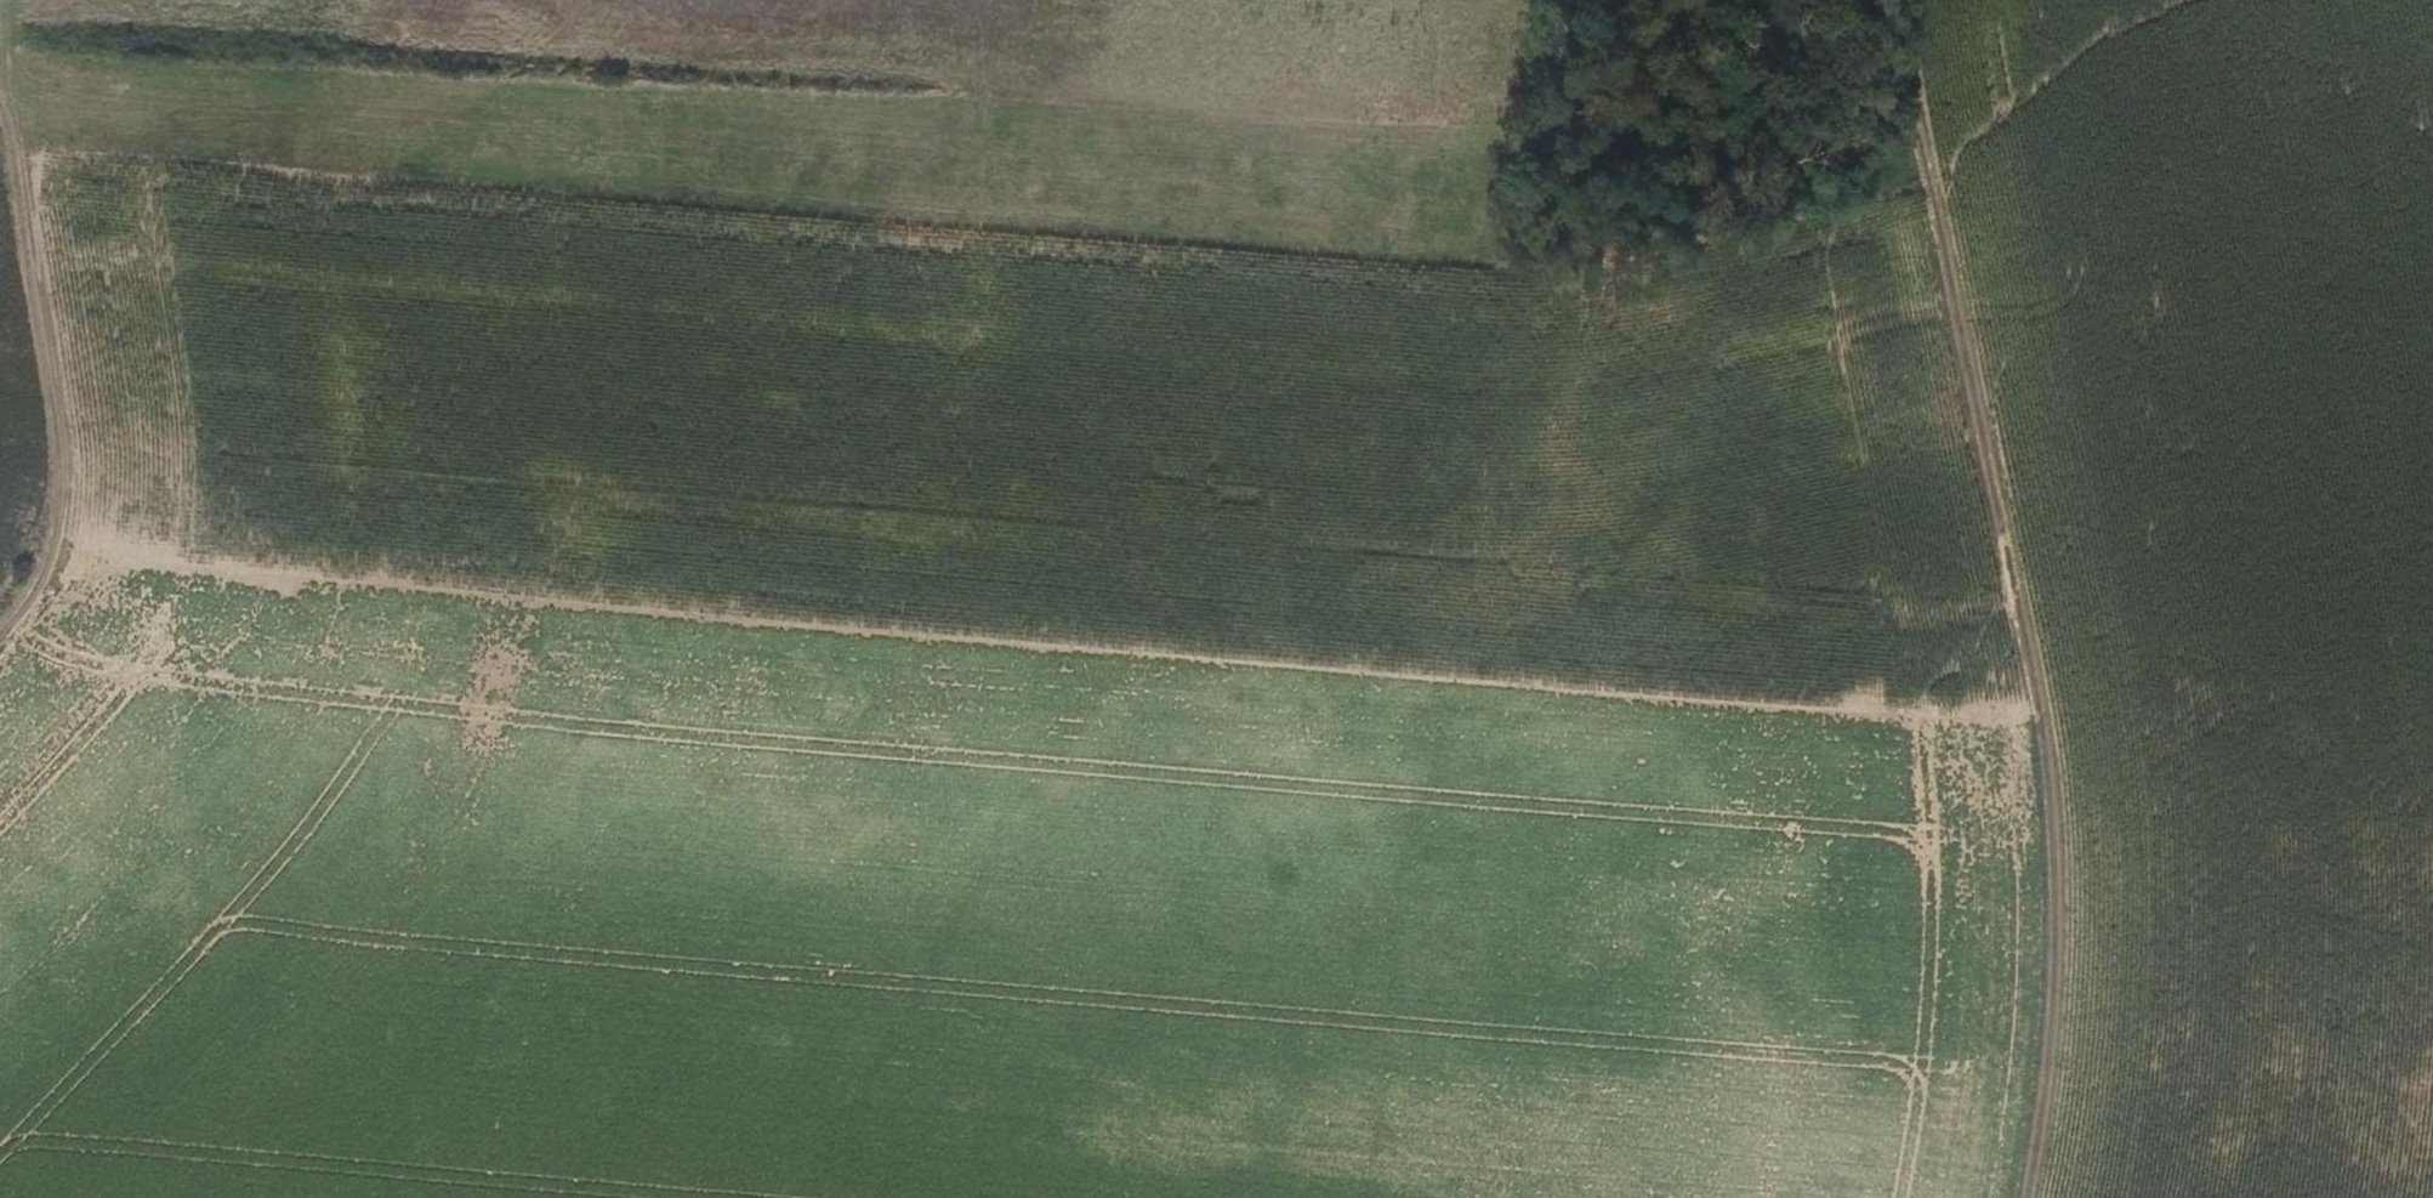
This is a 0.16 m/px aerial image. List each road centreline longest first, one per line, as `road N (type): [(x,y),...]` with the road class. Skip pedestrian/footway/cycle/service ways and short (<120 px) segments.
road 1 (track): [(2021,1197),(2047,955),(2033,781),(1902,143),(1841,0)]
road 2 (track): [(0,127),(49,432),(51,494),(29,575),(0,622)]

